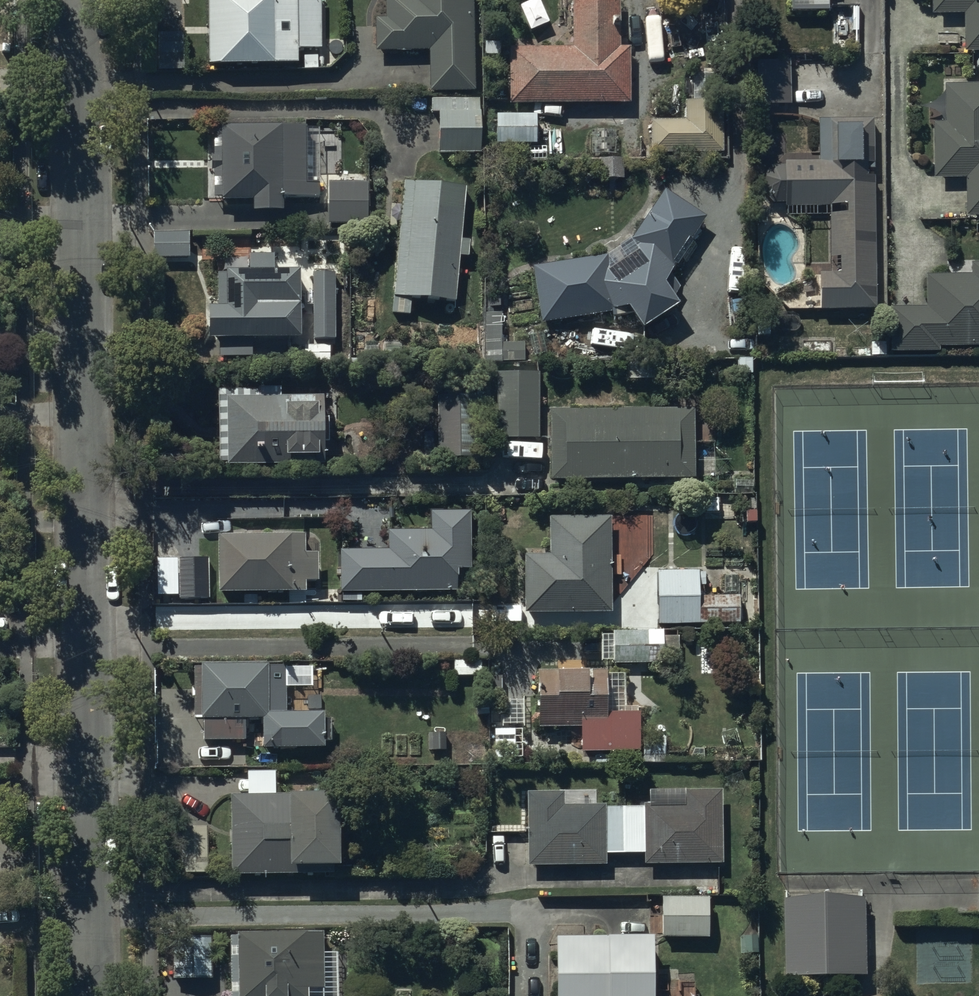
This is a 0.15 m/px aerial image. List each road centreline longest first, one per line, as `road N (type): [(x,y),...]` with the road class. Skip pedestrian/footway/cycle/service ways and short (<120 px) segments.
road 1 (tertiary): [(87,995),(74,0)]

